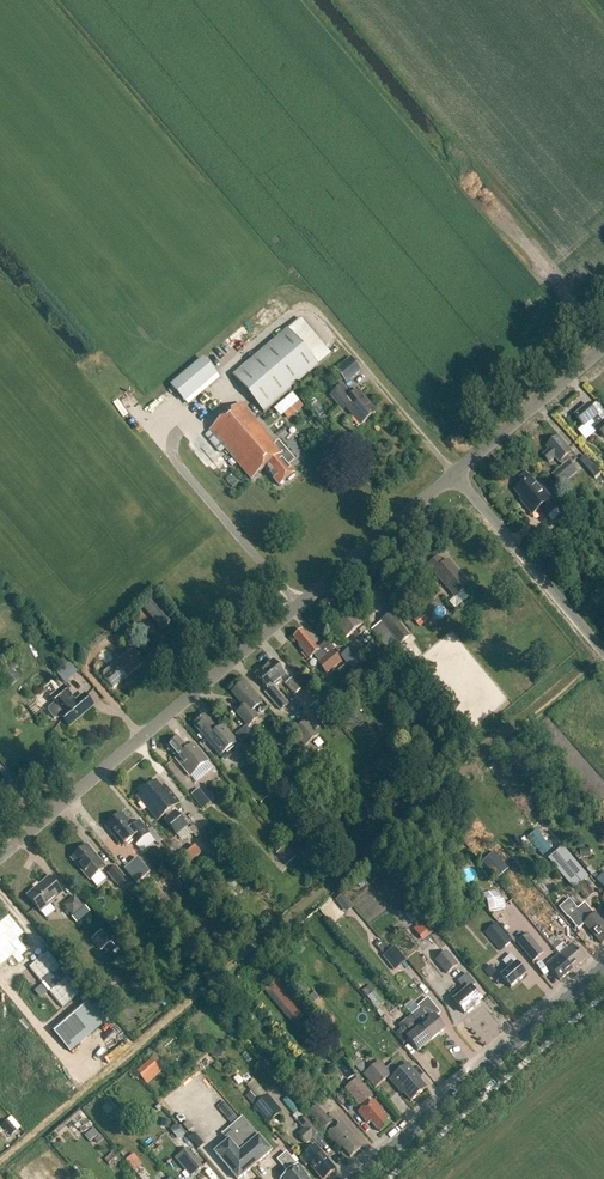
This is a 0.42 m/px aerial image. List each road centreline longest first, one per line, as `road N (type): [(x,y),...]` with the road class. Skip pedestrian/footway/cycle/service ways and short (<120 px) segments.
road 1 (unclassified): [(0,857),(452,472)]
road 2 (tertiary): [(352,1178),(603,965)]
road 3 (residential): [(603,653),(452,472)]
road 4 (unclassified): [(452,472),(603,344)]

